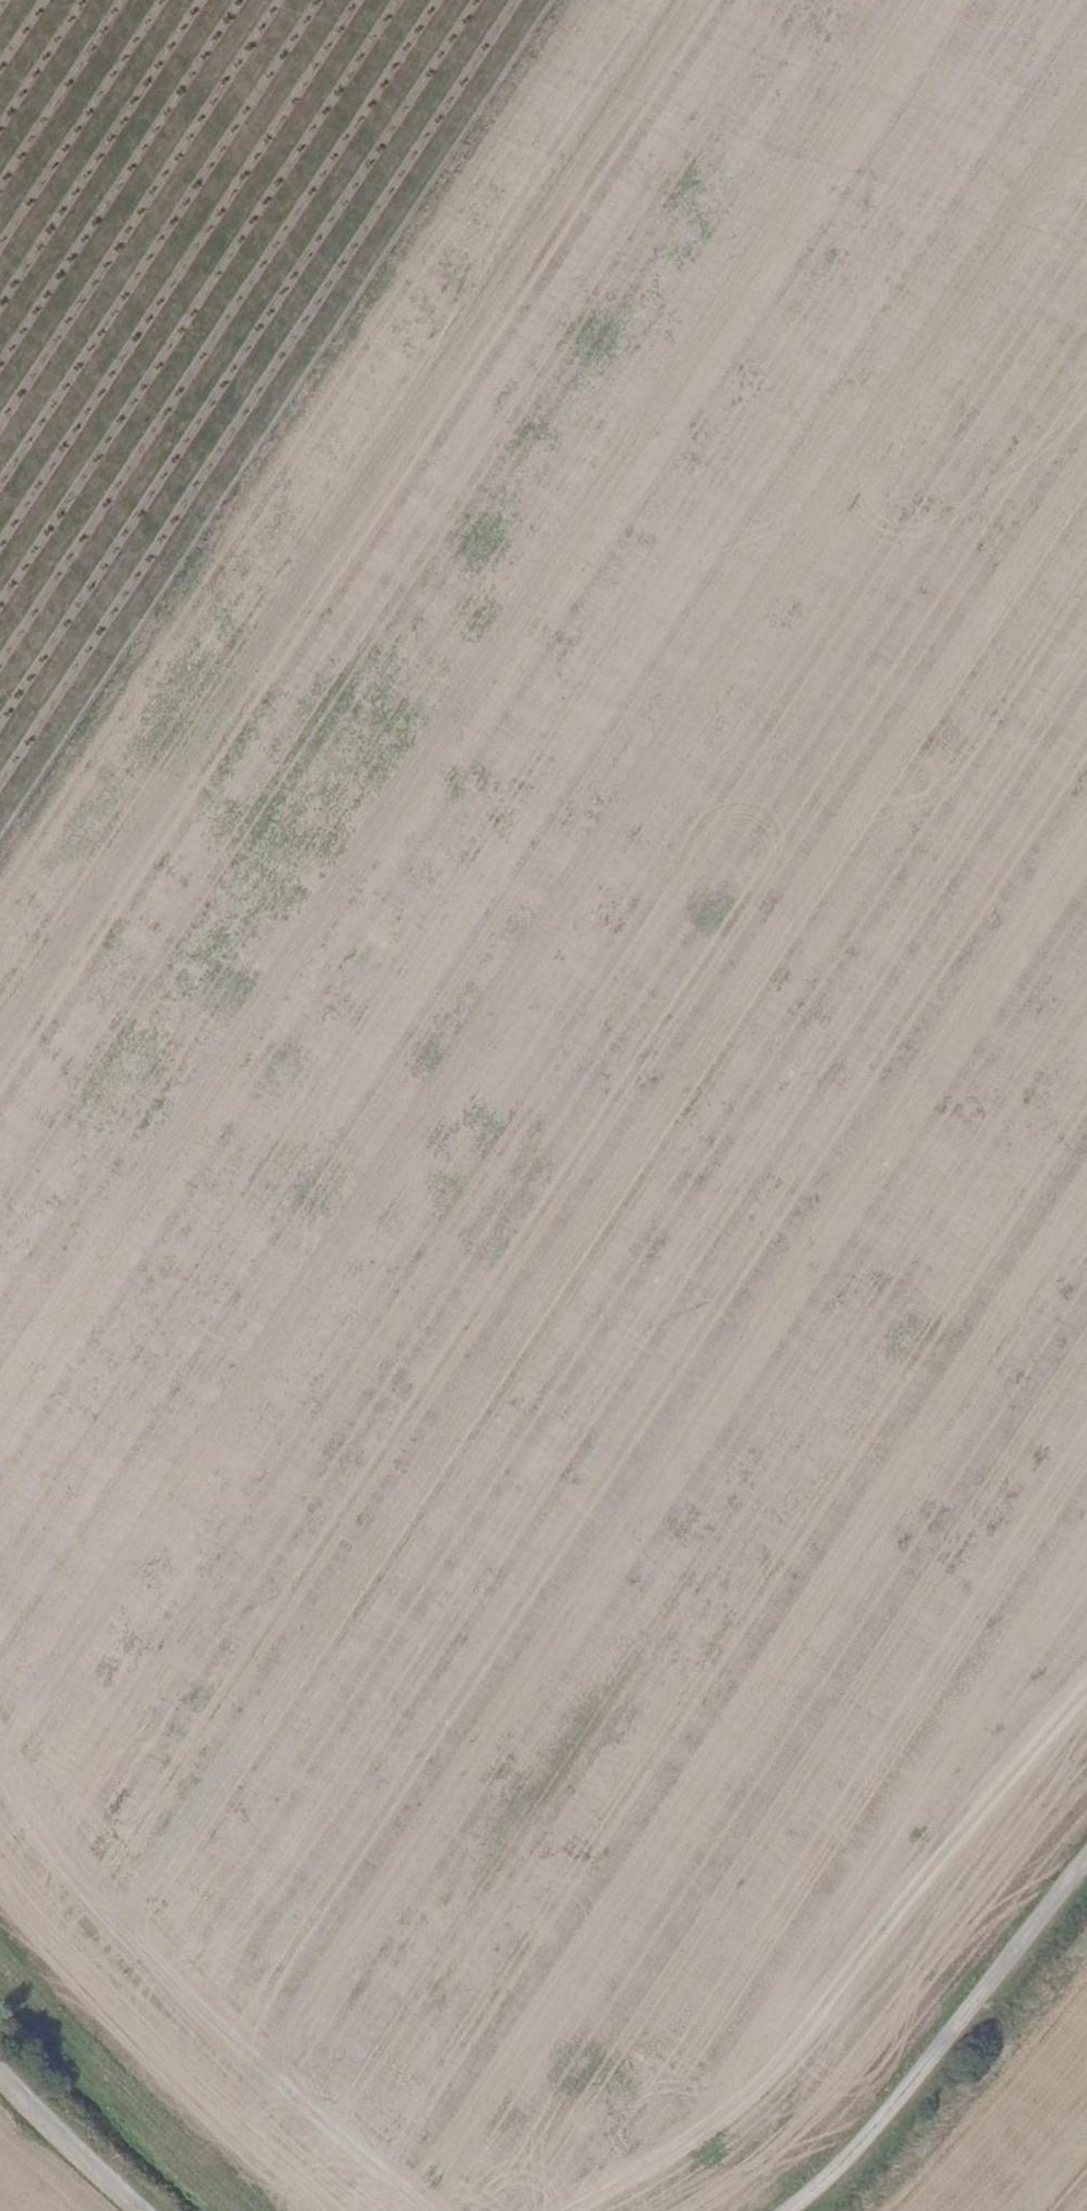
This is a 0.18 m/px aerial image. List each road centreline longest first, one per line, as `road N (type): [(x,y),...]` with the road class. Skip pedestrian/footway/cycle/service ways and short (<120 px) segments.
road 1 (track): [(1086,1877),(869,2145),(802,2210)]
road 2 (track): [(0,2047),(157,2210)]

